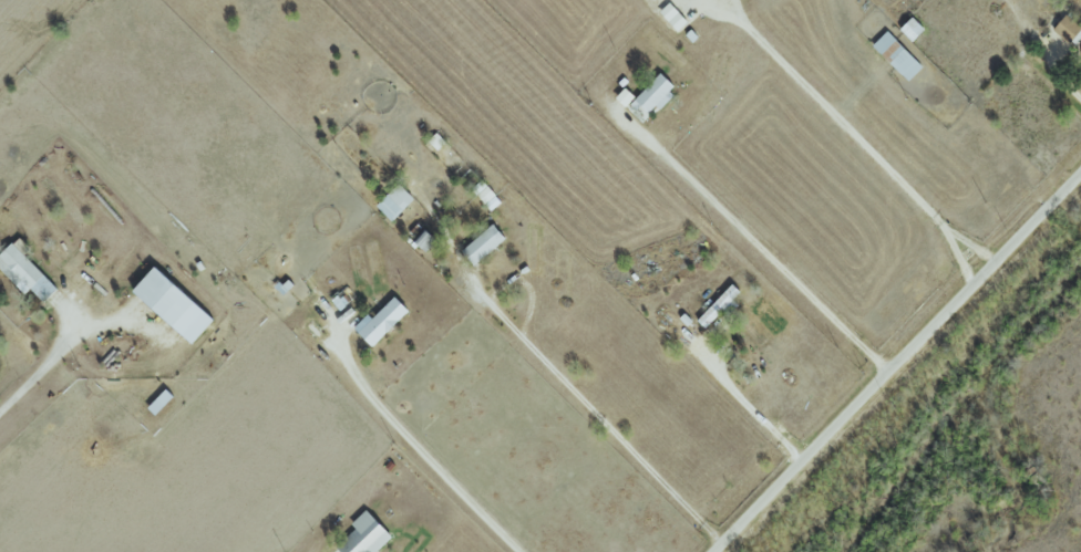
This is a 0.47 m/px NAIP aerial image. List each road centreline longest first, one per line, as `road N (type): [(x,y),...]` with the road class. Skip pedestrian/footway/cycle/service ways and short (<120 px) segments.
road 1 (residential): [(714,551),(1080,173)]

